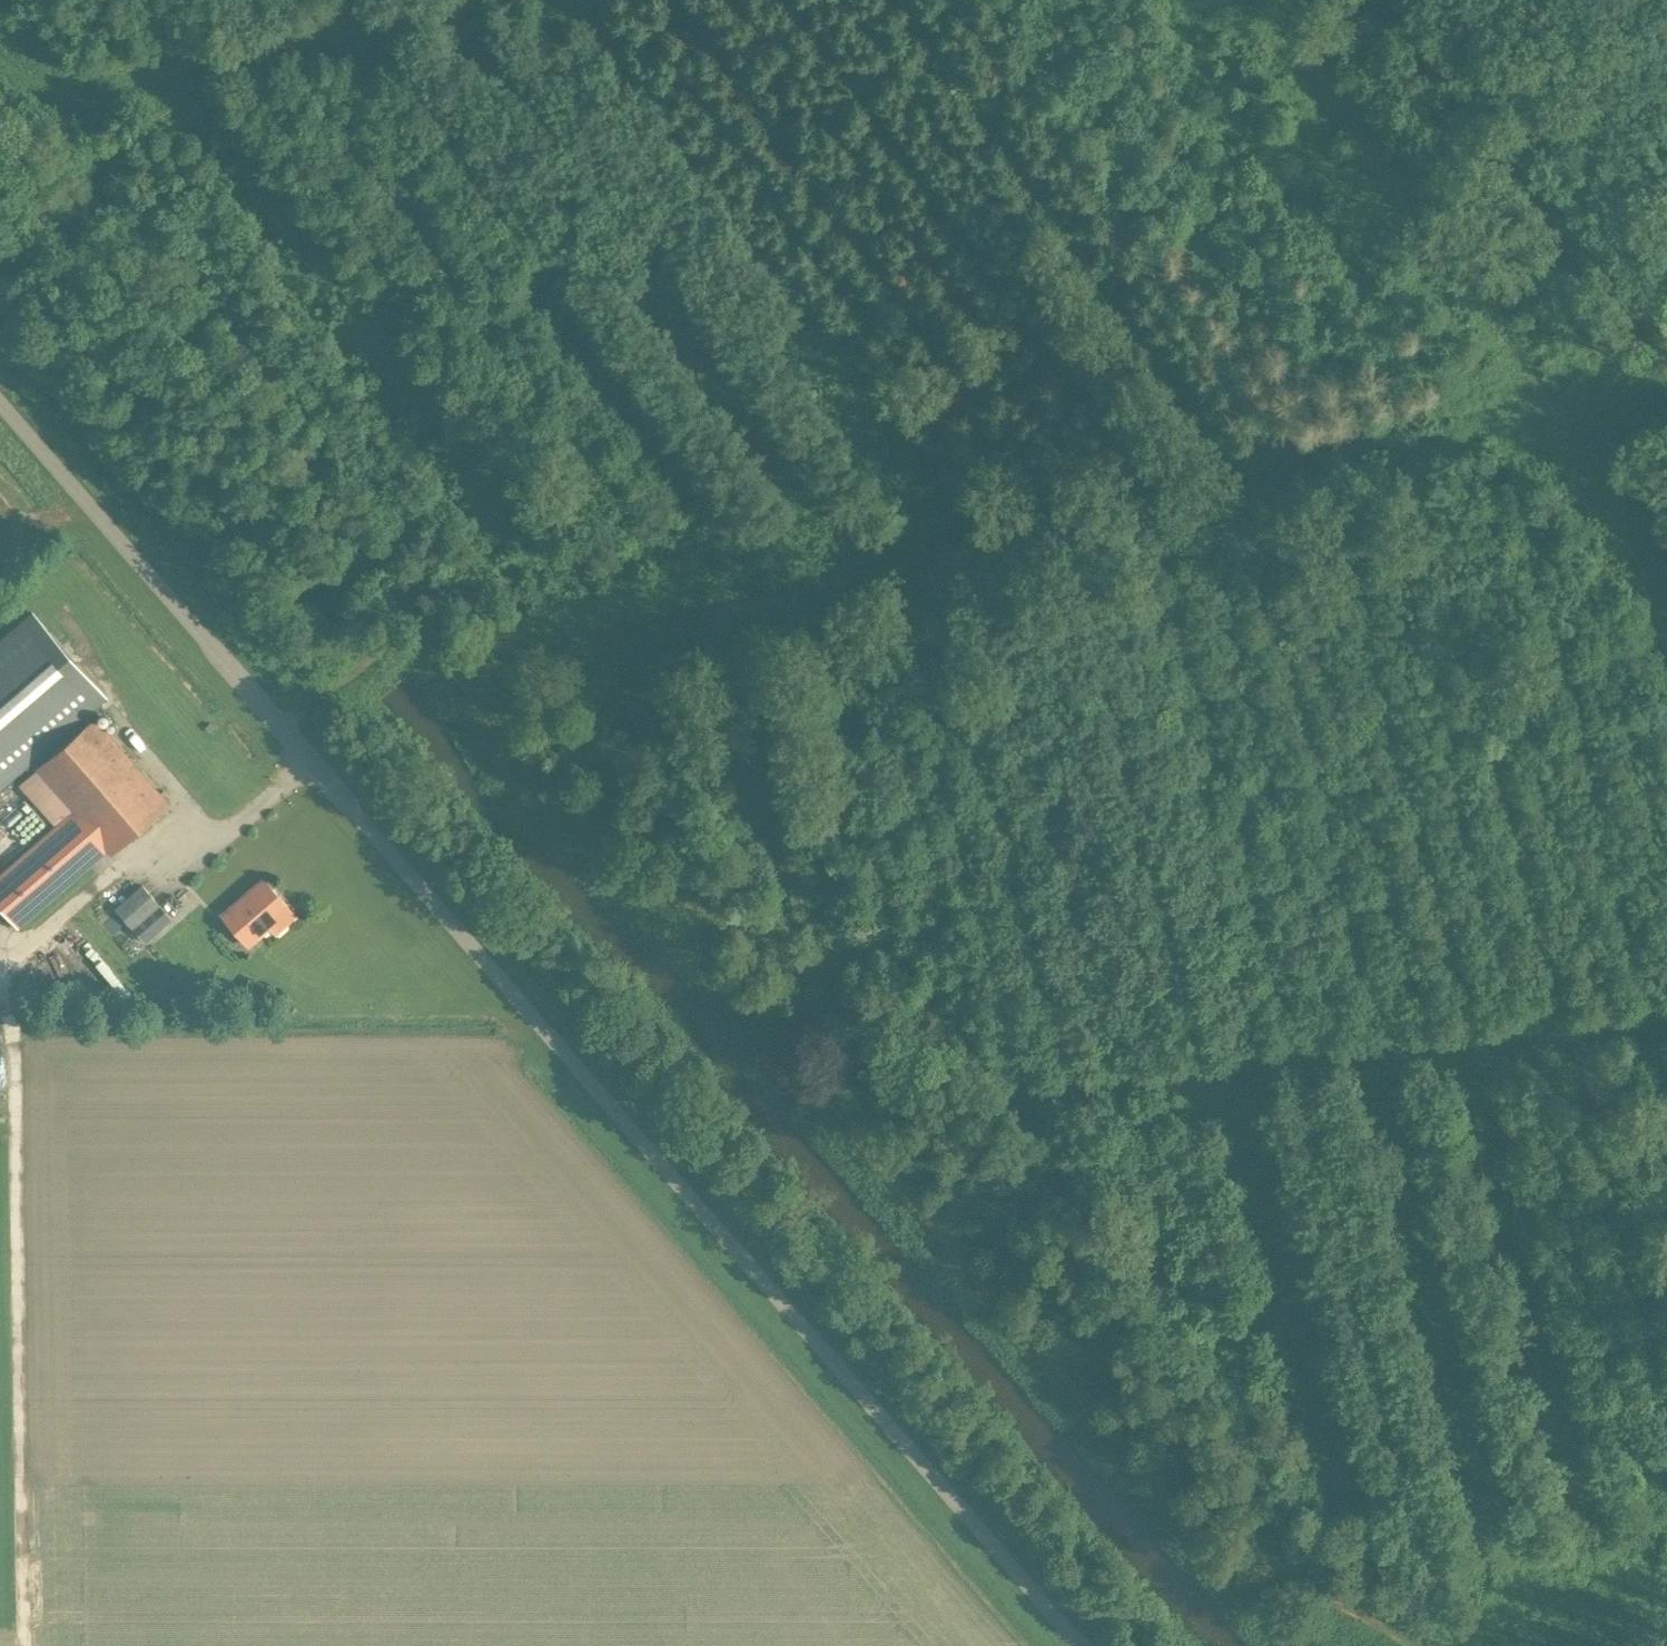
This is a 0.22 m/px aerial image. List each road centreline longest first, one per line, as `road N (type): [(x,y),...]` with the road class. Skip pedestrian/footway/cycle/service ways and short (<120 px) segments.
road 1 (unclassified): [(1080,1645),(0,404)]
road 2 (track): [(1666,600),(1529,369),(1257,0)]

